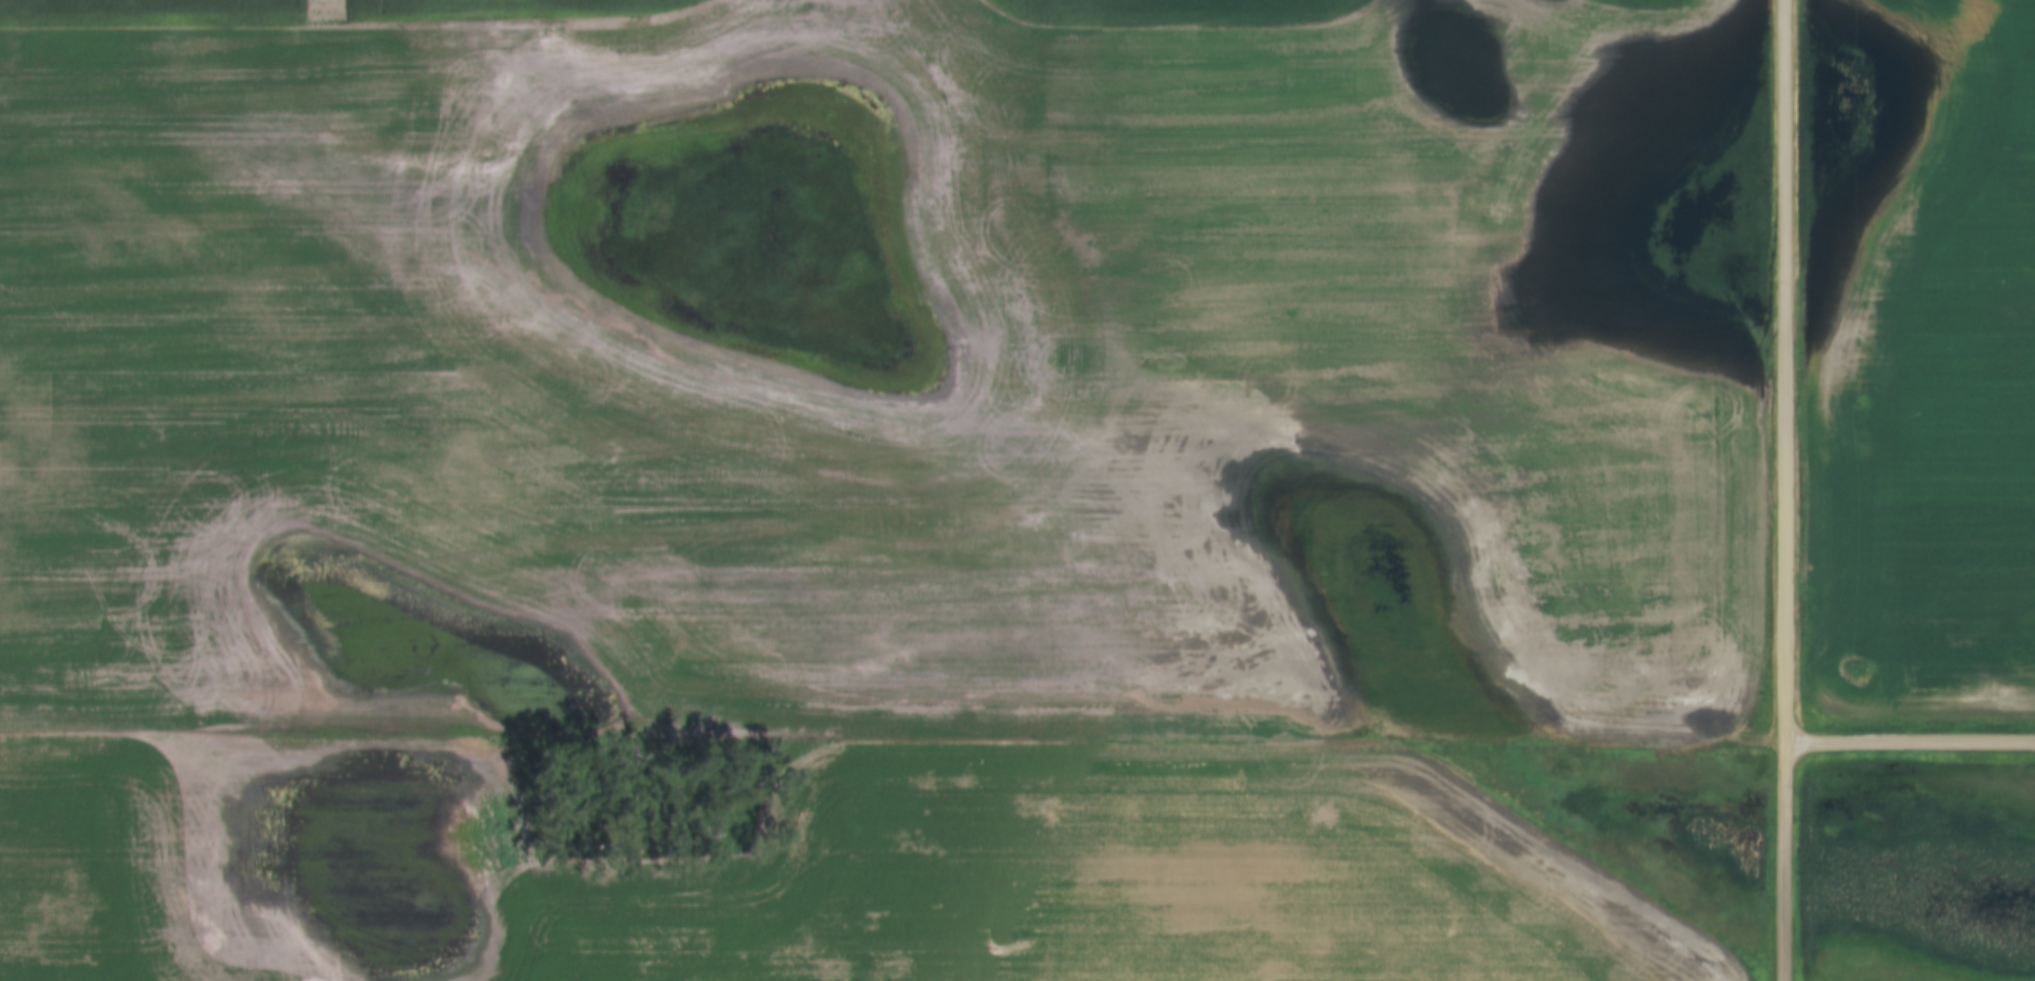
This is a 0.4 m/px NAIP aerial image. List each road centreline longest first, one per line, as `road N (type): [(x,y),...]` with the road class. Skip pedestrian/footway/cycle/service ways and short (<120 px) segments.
road 1 (residential): [(1783,0),(1784,740)]
road 2 (residential): [(1784,740),(2034,740)]
road 3 (residential): [(1784,740),(1784,980)]

